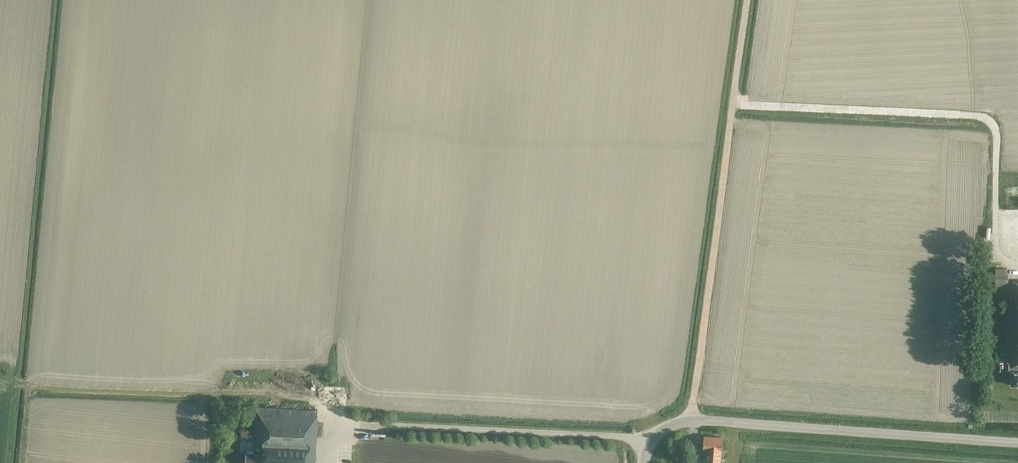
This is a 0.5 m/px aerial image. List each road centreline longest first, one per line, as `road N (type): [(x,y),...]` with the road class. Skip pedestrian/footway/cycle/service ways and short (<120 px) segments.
road 1 (unclassified): [(1017,442),(689,421),(646,444)]

